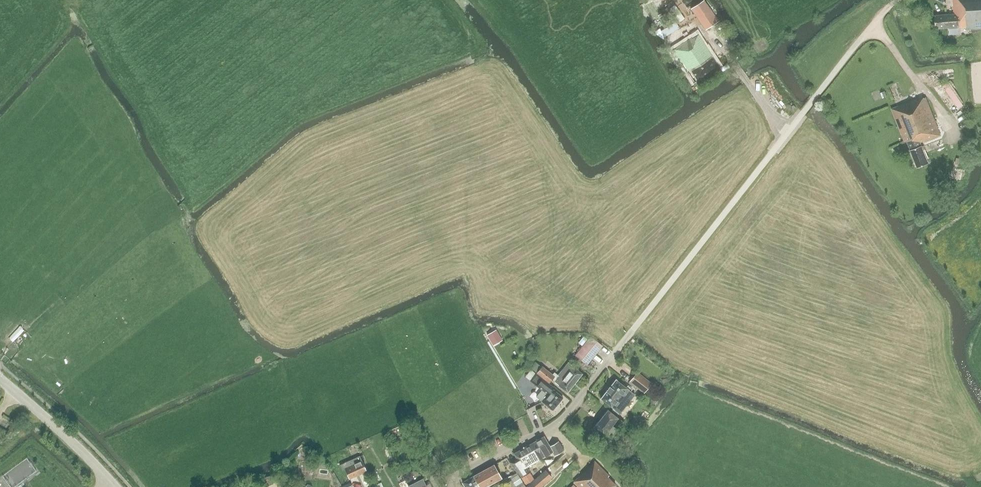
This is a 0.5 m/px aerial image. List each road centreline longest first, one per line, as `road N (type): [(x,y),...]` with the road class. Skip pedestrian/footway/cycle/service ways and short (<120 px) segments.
road 1 (unclassified): [(453,486),(459,475),(564,418),(633,330)]
road 2 (unclassified): [(116,486),(0,377)]

